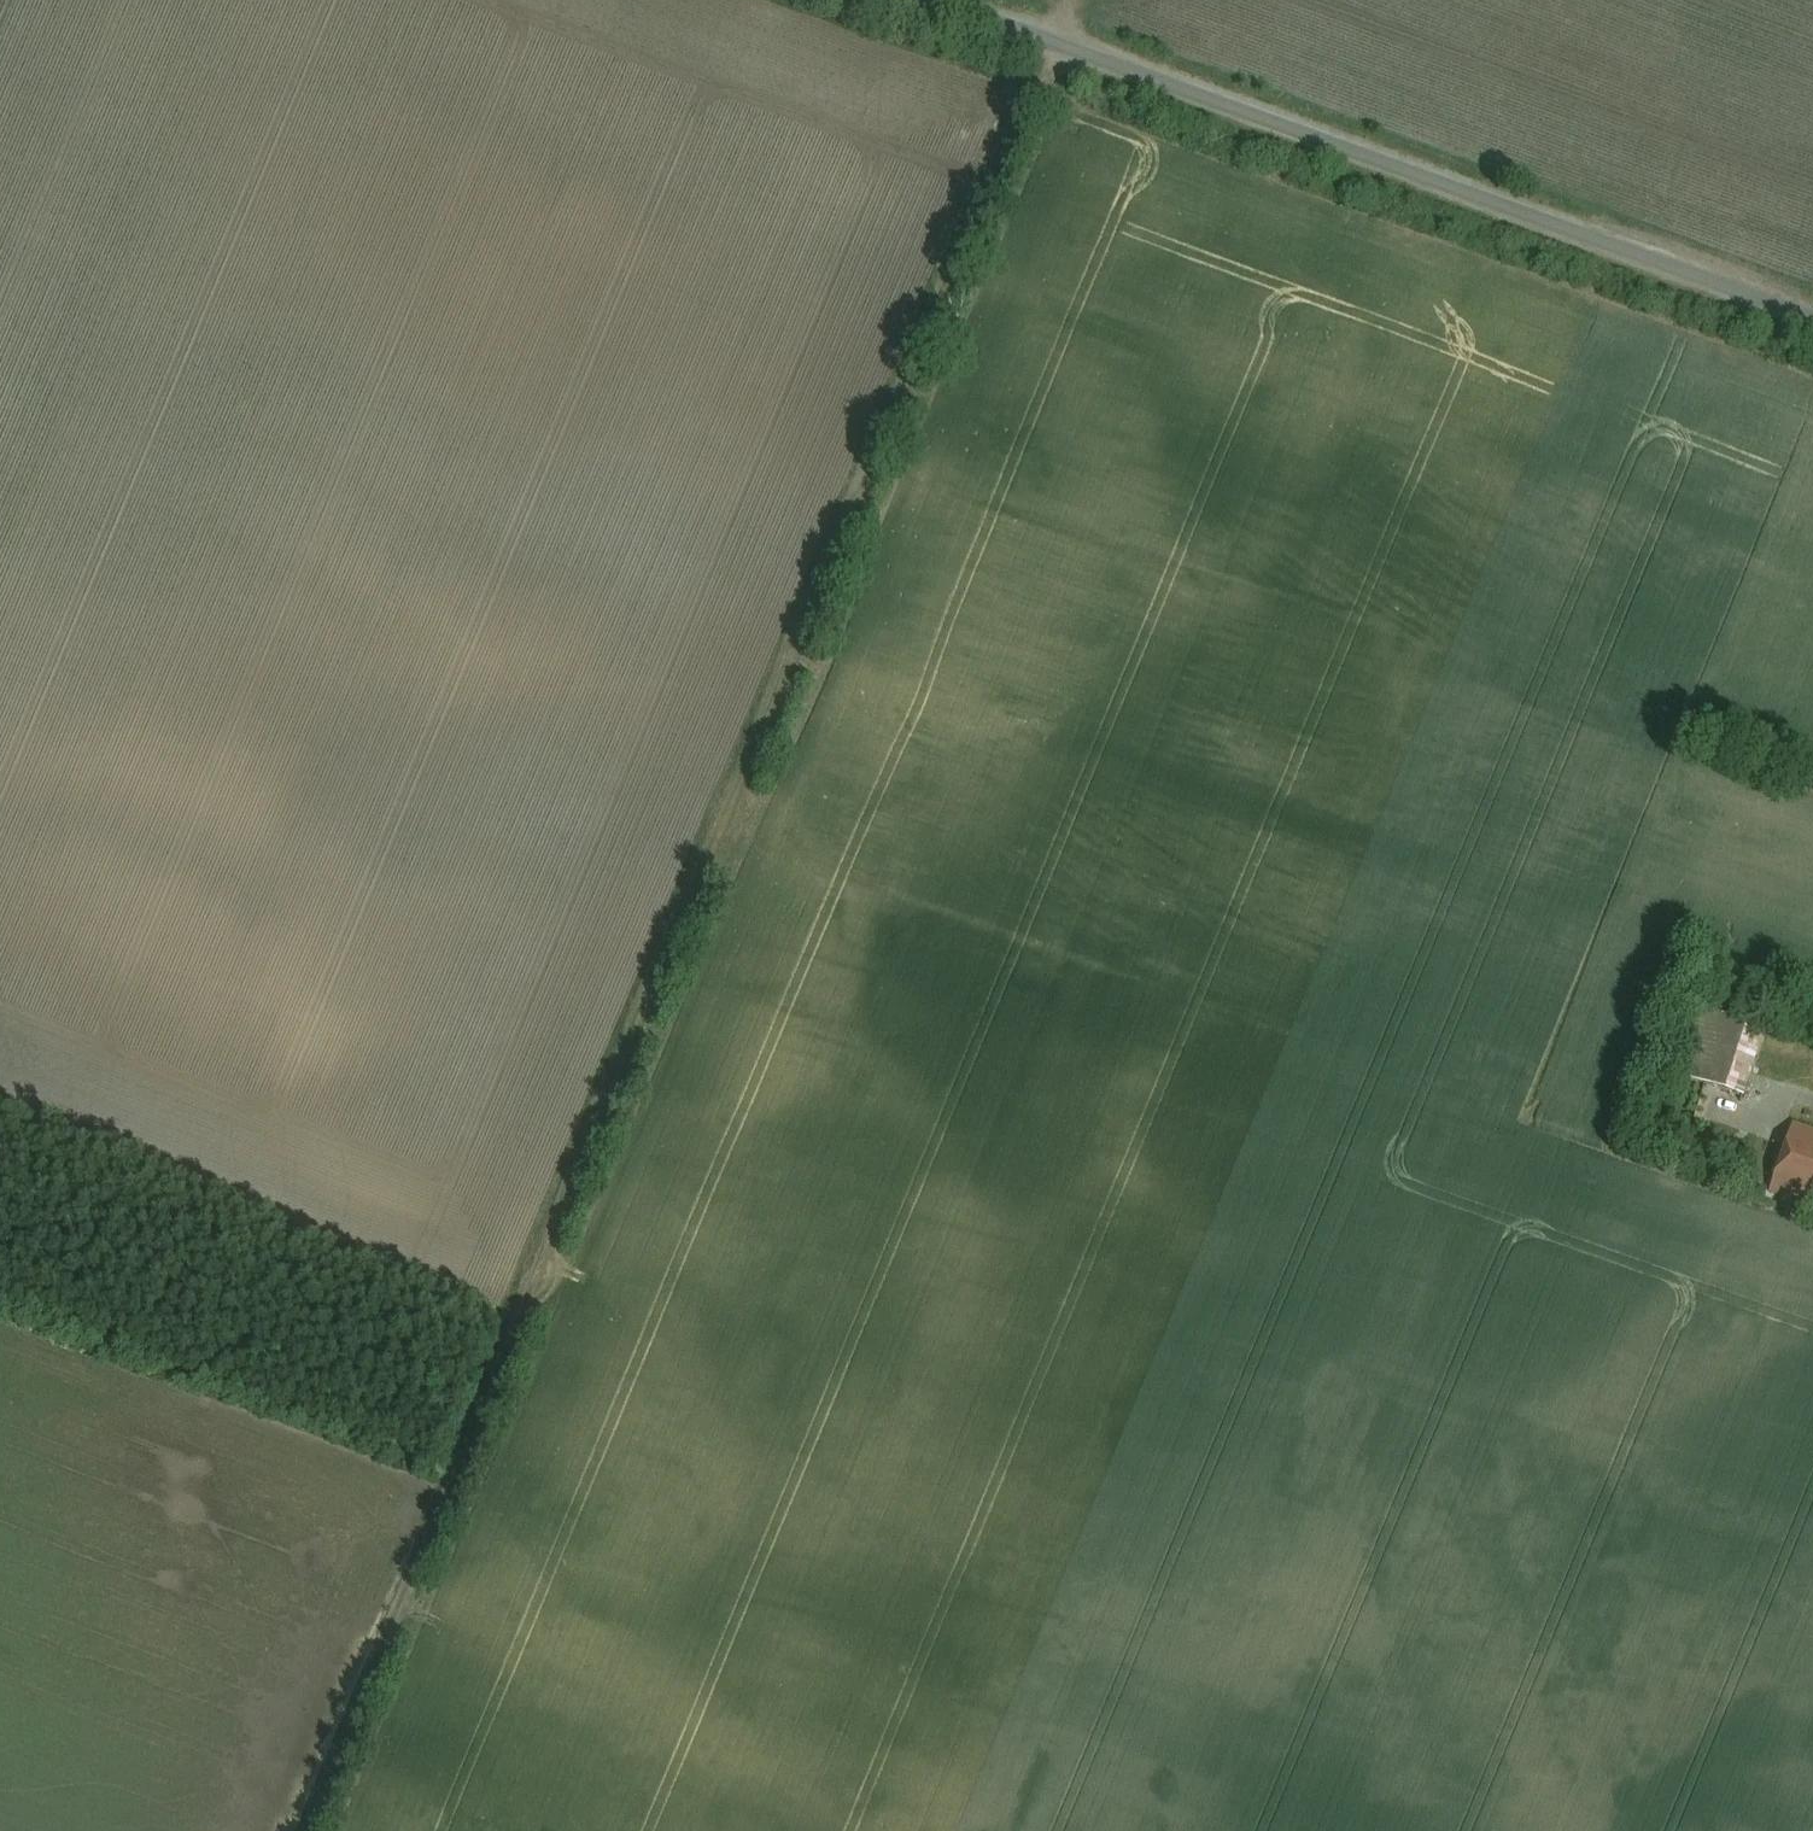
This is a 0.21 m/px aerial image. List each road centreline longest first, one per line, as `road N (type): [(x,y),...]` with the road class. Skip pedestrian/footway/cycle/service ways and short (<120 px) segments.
road 1 (track): [(1074,0),(722,819),(306,1830)]
road 2 (unclassified): [(946,0),(1812,321)]

